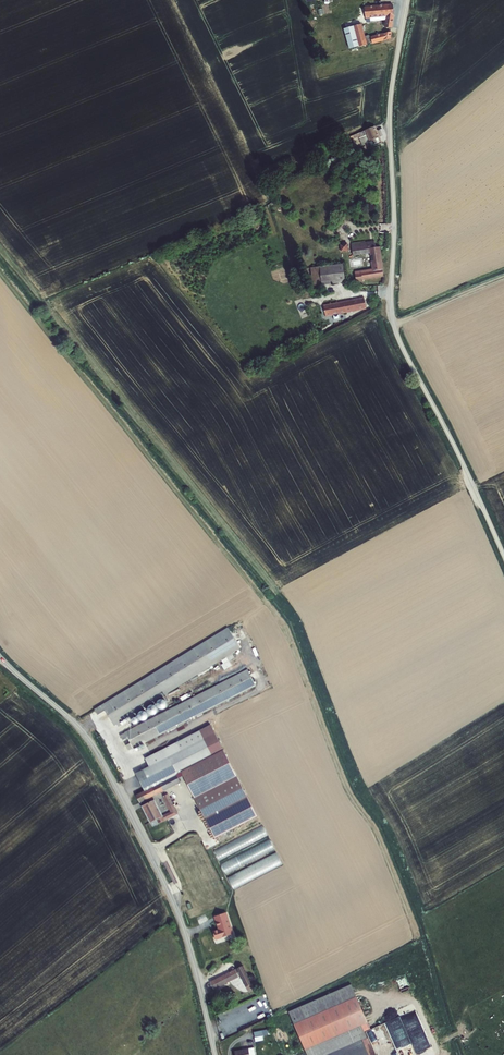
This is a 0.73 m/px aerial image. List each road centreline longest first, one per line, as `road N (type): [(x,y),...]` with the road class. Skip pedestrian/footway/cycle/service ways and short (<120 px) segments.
road 1 (unclassified): [(503,557),(393,318),(390,113),(407,0)]
road 2 (unclassified): [(0,658),(75,723),(109,775),(177,911),(215,1054)]

